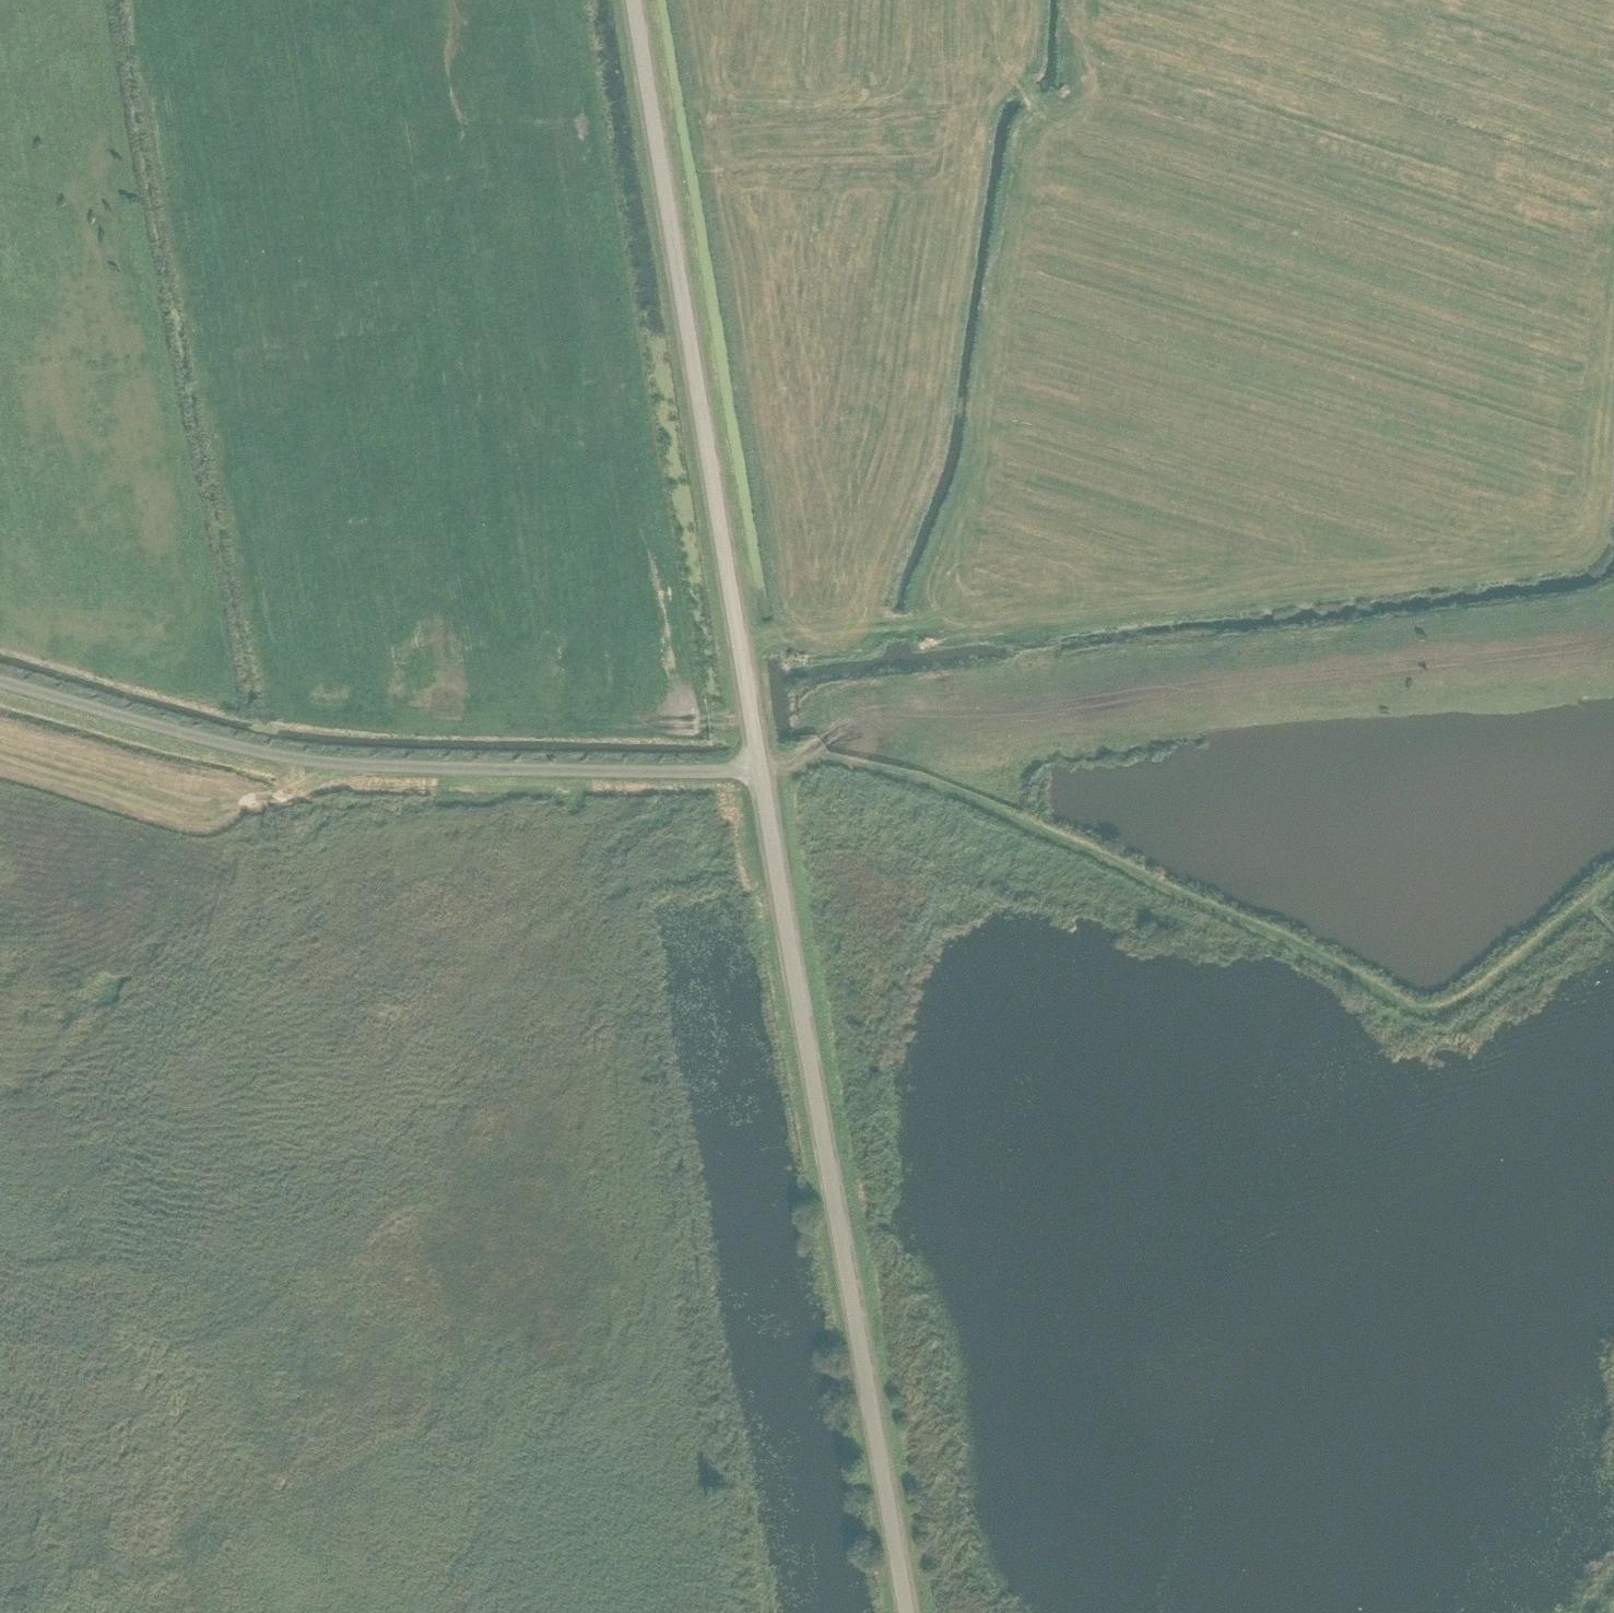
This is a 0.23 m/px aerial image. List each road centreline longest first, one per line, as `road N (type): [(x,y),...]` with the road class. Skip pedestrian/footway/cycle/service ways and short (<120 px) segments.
road 1 (unclassified): [(907,1612),(756,769)]
road 2 (unclassified): [(756,769),(632,0)]
road 3 (unclassified): [(756,769),(344,765),(260,753),(0,682)]

